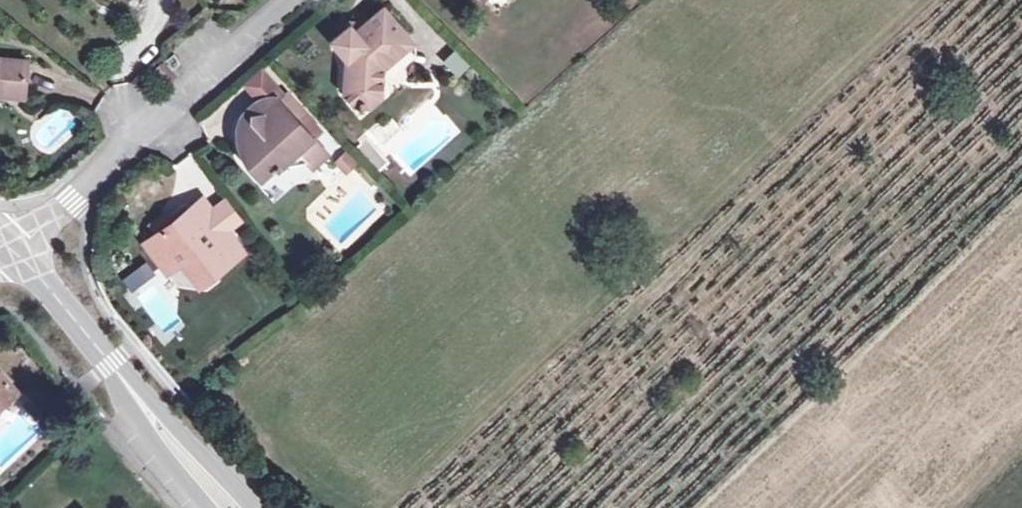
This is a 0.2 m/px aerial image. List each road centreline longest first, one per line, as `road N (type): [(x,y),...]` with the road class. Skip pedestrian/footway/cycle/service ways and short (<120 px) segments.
road 1 (residential): [(0,246),(70,198),(291,0)]
road 2 (secondary): [(249,507),(109,361)]
road 3 (secondary): [(109,361),(152,443),(205,507)]
road 4 (secondary): [(109,361),(0,246)]

